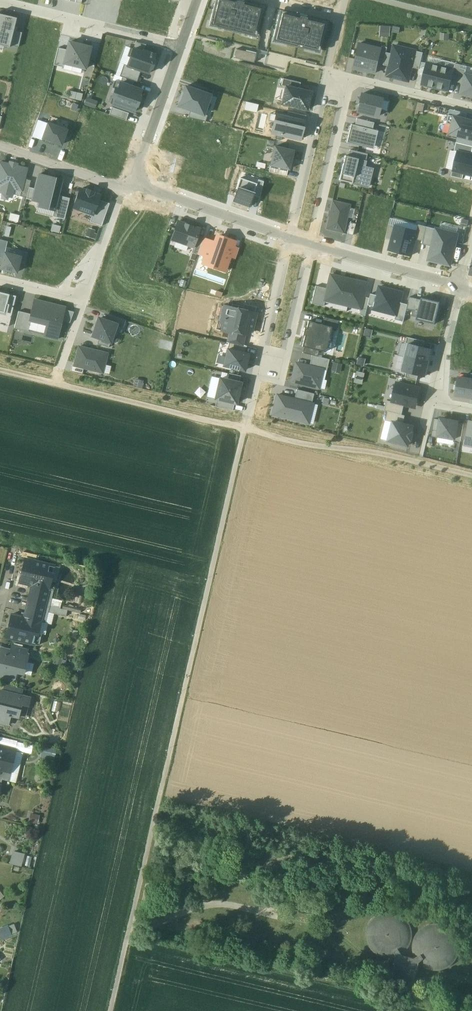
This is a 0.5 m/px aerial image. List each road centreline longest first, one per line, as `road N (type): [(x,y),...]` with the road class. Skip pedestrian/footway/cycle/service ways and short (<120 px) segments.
road 1 (track): [(245,429),(128,933)]
road 2 (residential): [(0,3),(180,47)]
road 3 (residential): [(349,79),(312,246)]
road 4 (residential): [(288,239),(326,80)]
road 5 (track): [(128,933),(217,904),(284,921)]
road 6 (residential): [(288,239),(139,179)]
road 7 (residential): [(312,246),(460,289)]
road 8 (residential): [(312,246),(288,356),(262,351)]
road 9 (residential): [(139,179),(180,47)]
road 10 (residential): [(0,147),(123,189)]
road 11 (residential): [(349,79),(471,108)]

